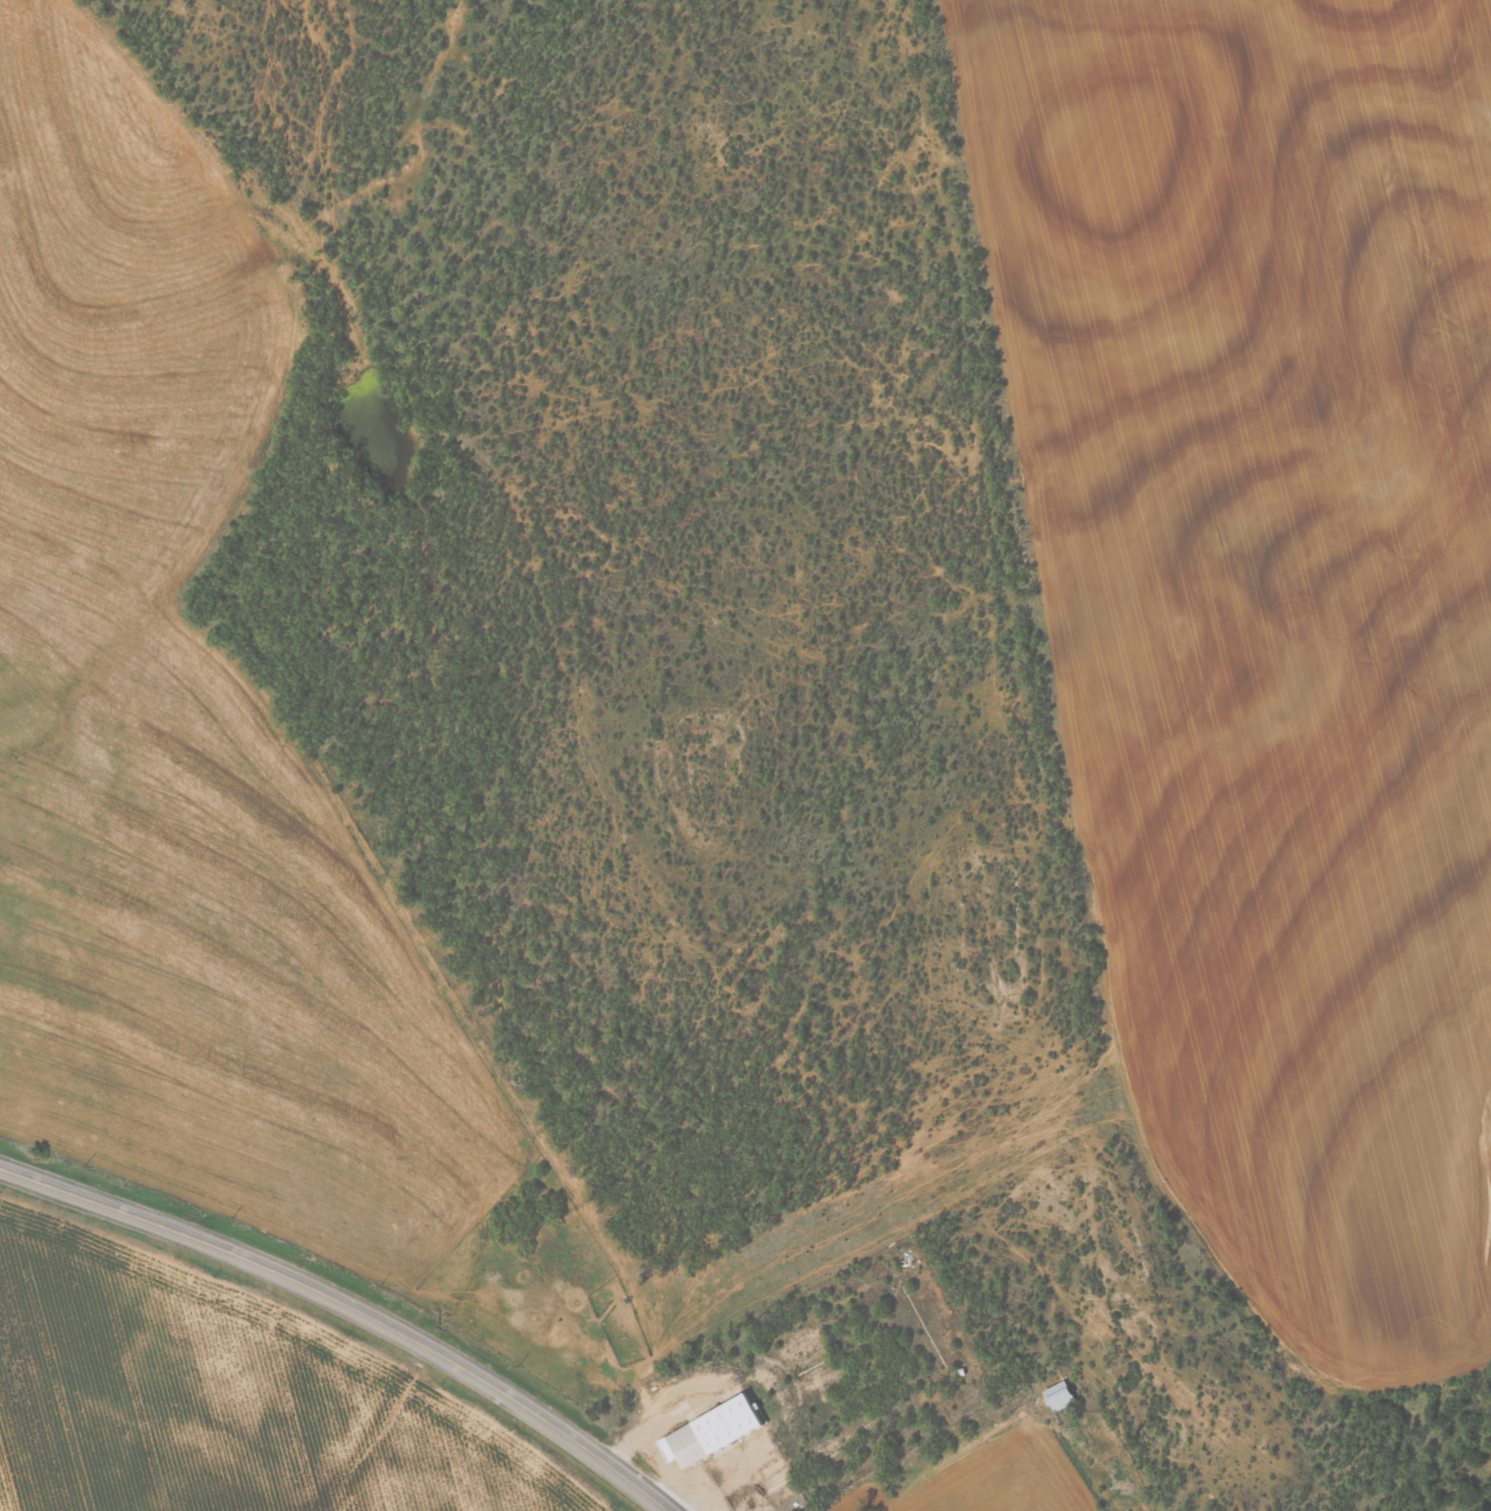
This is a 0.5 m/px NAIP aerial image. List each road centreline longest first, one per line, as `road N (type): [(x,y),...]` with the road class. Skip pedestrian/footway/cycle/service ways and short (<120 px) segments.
road 1 (primary): [(661,1510),(431,1350),(304,1283),(134,1221)]
road 2 (primary): [(134,1221),(0,1174)]

